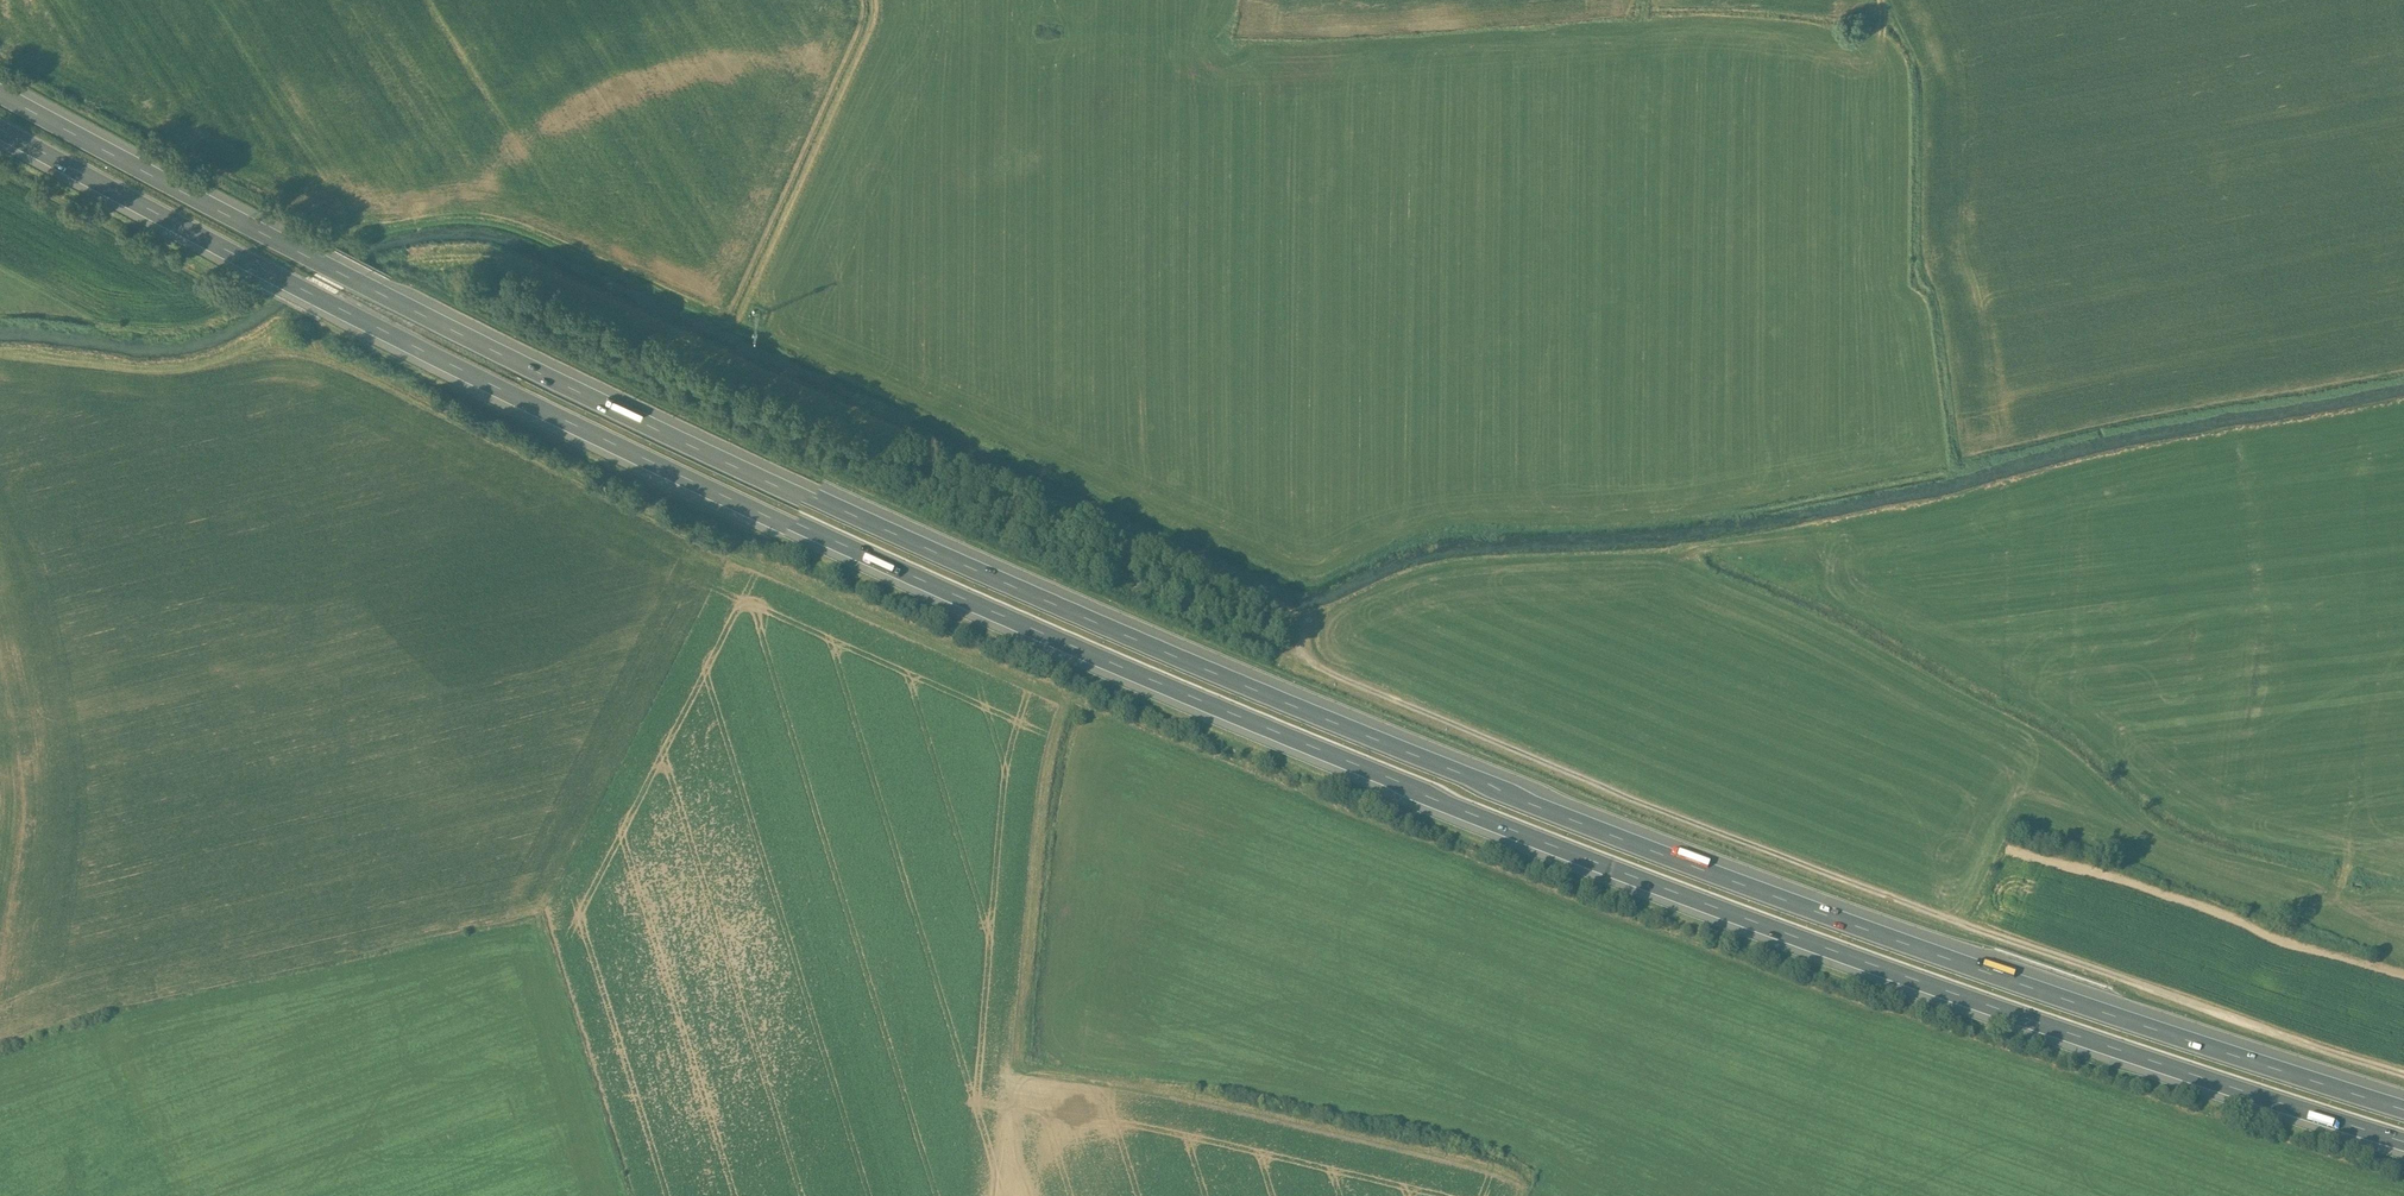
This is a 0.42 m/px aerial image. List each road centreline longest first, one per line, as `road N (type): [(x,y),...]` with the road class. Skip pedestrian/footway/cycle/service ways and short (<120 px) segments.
road 1 (motorway): [(2403,1112),(1932,957),(1430,769),(1131,644),(624,415),(0,95)]
road 2 (motorway): [(0,130),(403,339),(821,539),(1436,805),(1921,988),(2403,1147)]

